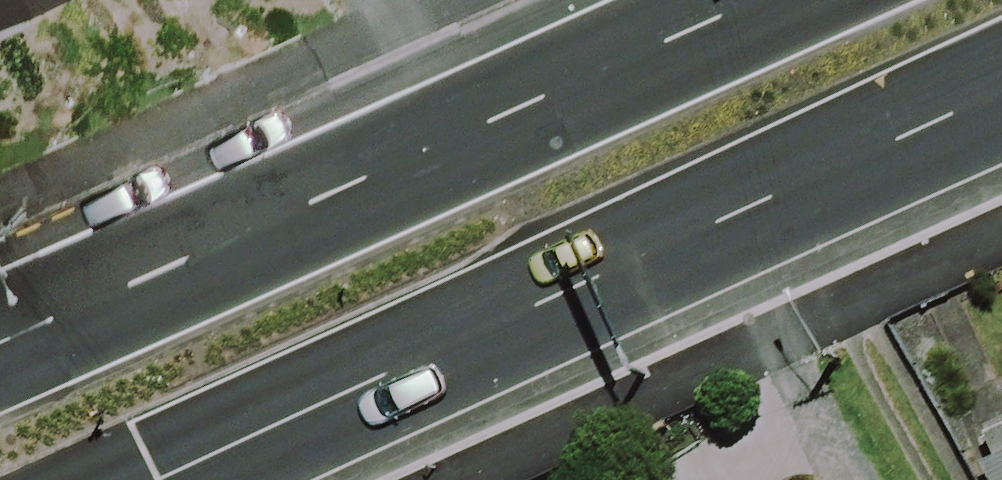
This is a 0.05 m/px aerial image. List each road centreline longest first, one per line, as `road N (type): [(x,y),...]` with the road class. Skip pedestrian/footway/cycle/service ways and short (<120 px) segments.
road 1 (primary): [(1001,99),(179,479)]
road 2 (primary): [(0,346),(761,0)]

